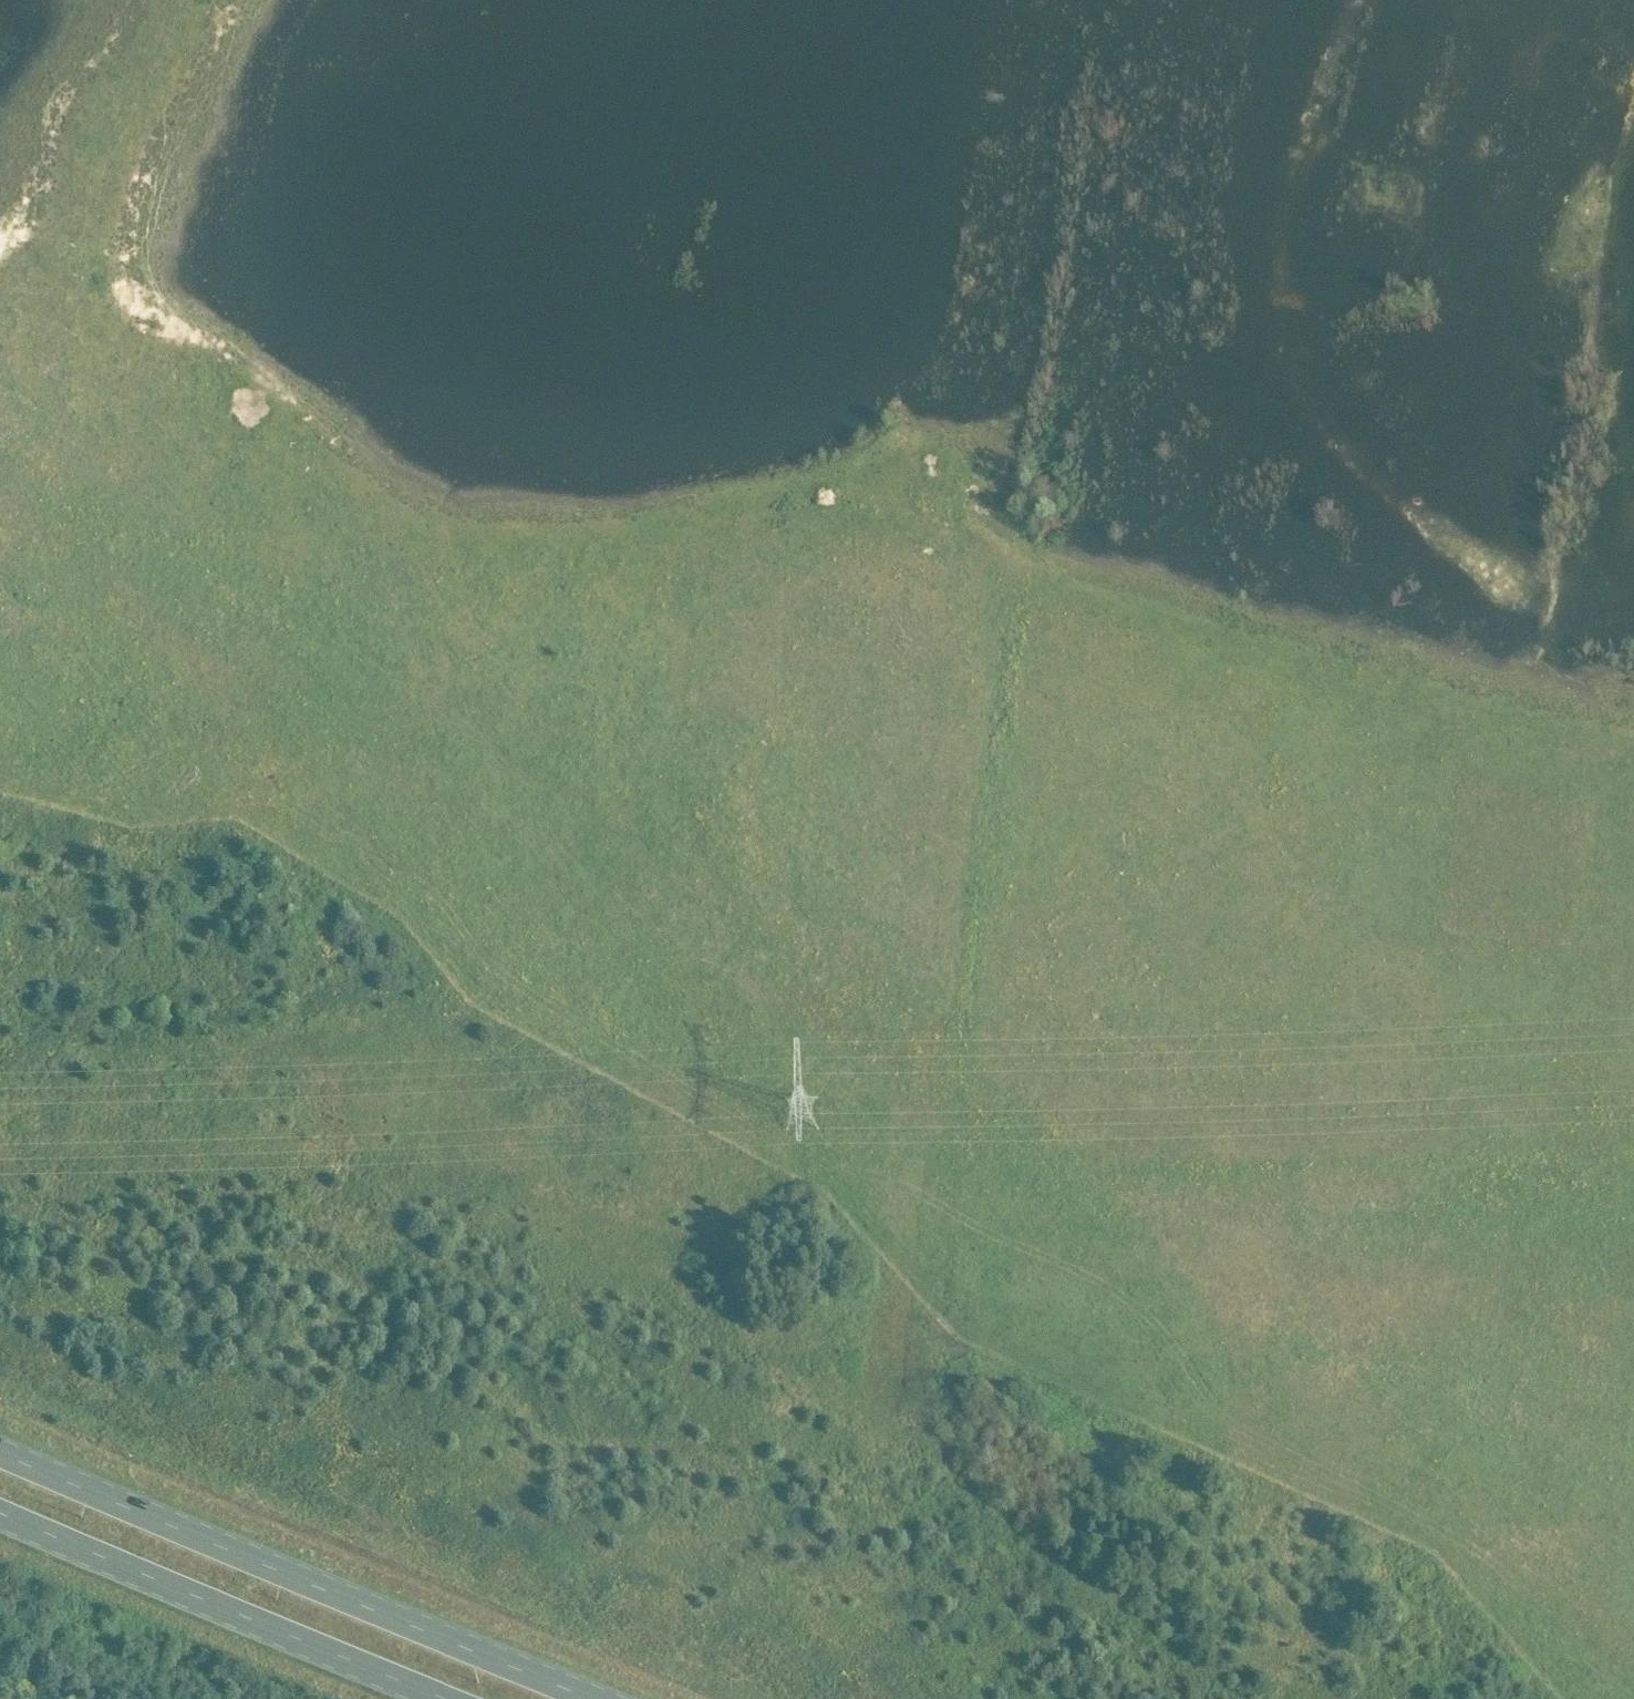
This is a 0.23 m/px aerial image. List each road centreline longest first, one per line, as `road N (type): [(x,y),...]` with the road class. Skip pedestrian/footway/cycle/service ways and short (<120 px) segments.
road 1 (primary): [(604,1698),(0,1450)]
road 2 (primary): [(0,1511),(456,1698)]

